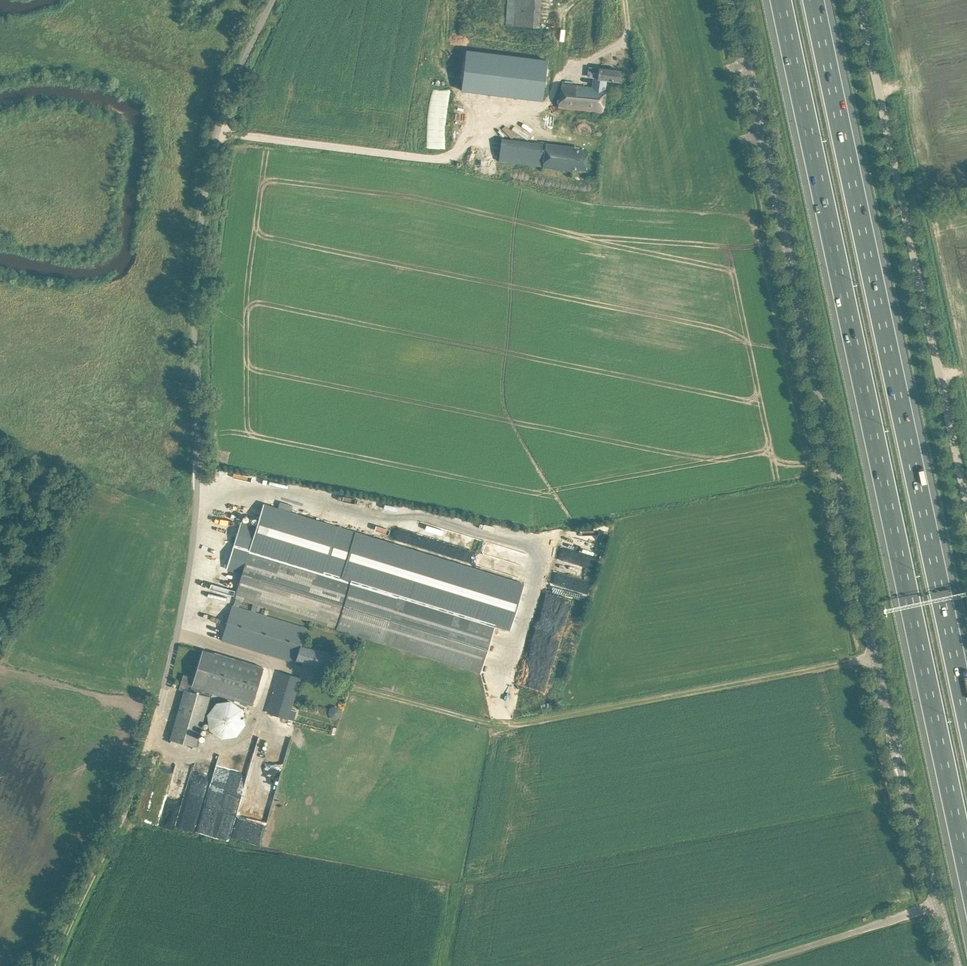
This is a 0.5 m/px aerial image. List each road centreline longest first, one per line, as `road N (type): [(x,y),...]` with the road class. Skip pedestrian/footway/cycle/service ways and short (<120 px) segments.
road 1 (tertiary): [(957,965),(897,757),(734,0)]
road 2 (motorway): [(781,0),(966,865)]
road 3 (motorway): [(966,712),(816,0)]
road 4 (track): [(875,657),(514,724),(349,687),(177,633)]
road 5 (unclassified): [(163,692),(195,518),(194,285),(208,180),(228,95),(272,0)]
road 6 (unclassified): [(966,502),(862,0)]
road 7 (track): [(163,692),(118,826),(52,965)]

